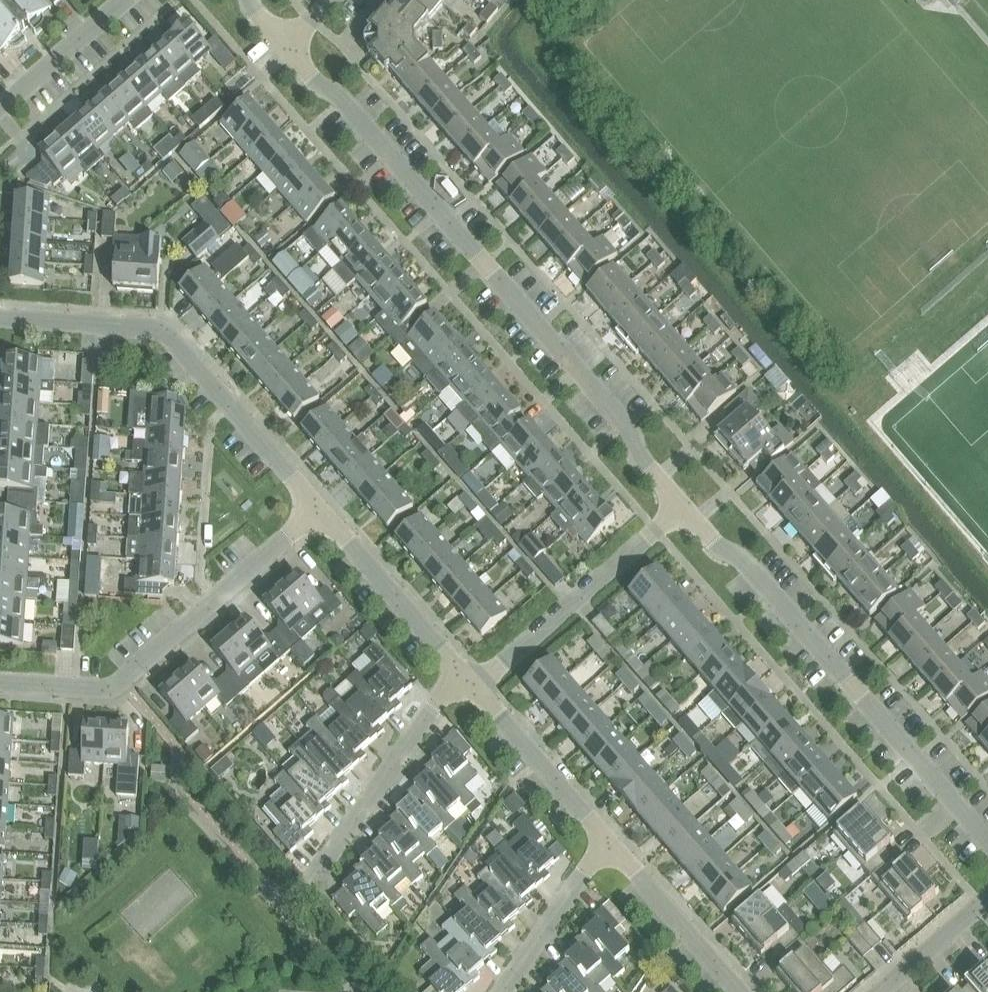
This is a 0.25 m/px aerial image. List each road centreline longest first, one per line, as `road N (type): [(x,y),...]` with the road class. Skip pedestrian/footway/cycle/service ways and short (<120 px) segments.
road 1 (residential): [(684,508),(637,454),(630,430),(347,105),(287,50)]
road 2 (residential): [(987,884),(977,835),(684,508)]
road 3 (residential): [(314,505),(158,331),(0,319)]
road 4 (residential): [(0,684),(112,691),(314,505)]
road 5 (residential): [(477,687),(684,508)]
road 6 (residential): [(316,872),(462,671)]
road 7 (residential): [(462,671),(314,505)]
road 8 (residential): [(745,991),(607,836)]
road 9 (residential): [(607,836),(477,687)]
road 10 (residential): [(507,991),(607,836)]
road 11 (residential): [(0,103),(122,0)]
road 12 (residential): [(877,991),(987,895)]

